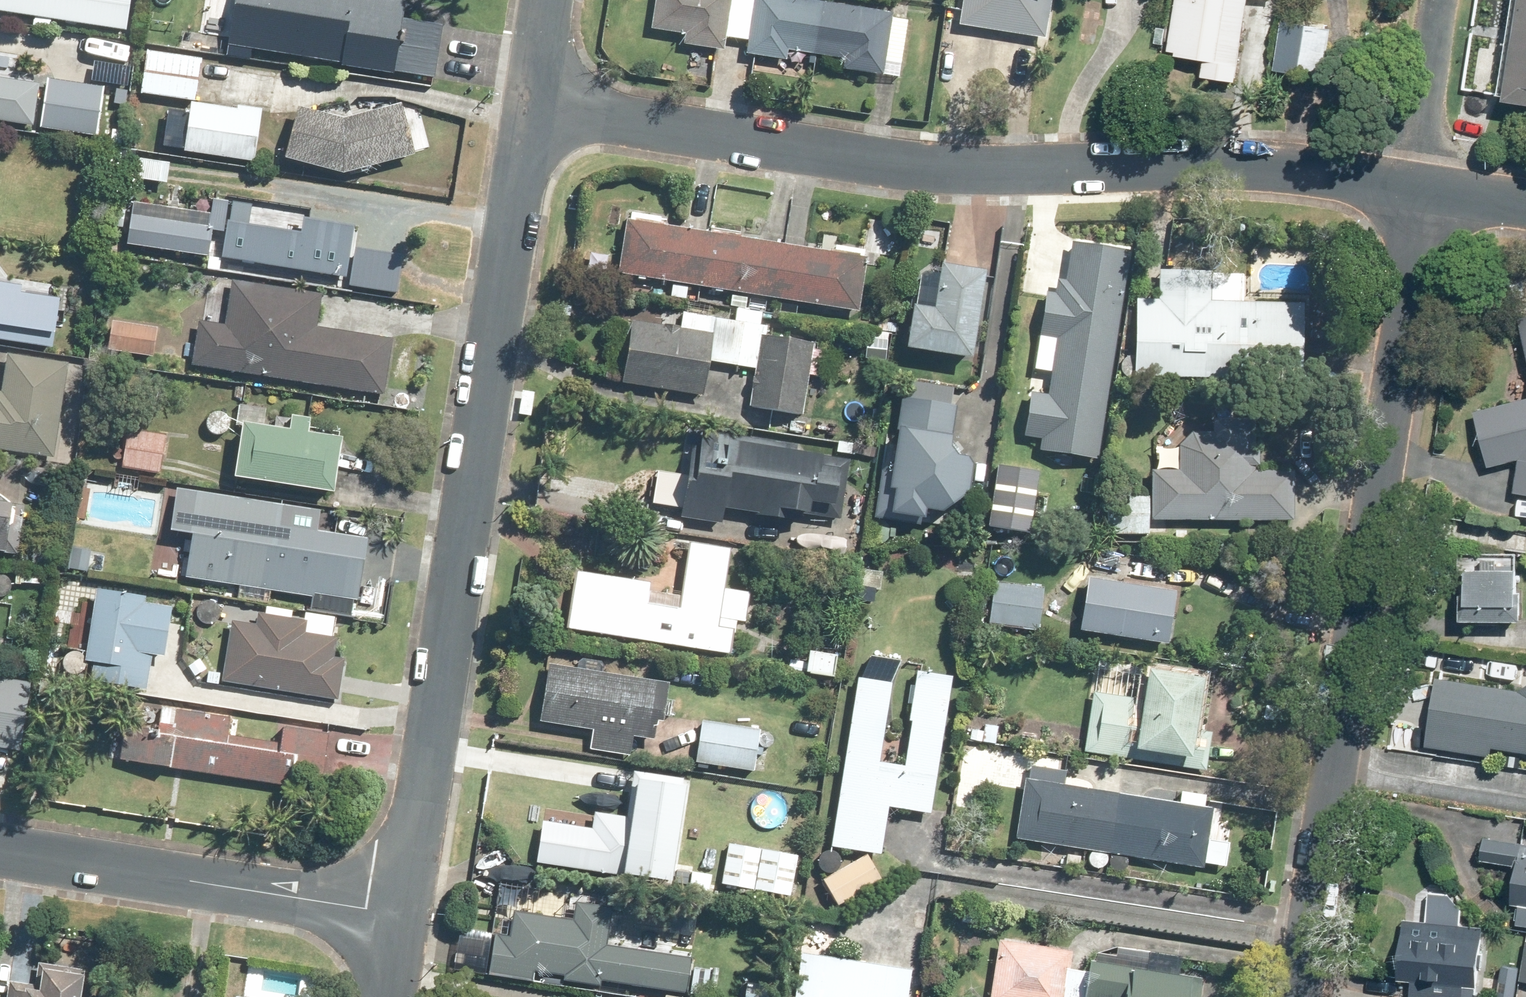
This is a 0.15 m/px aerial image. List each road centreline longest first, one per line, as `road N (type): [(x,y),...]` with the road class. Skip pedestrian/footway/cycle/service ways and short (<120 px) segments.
road 1 (residential): [(1424,193),(1260,170),(945,171),(532,105)]
road 2 (residential): [(401,912),(532,105)]
road 3 (residential): [(1297,996),(1424,193)]
road 4 (residential): [(0,851),(401,912)]

